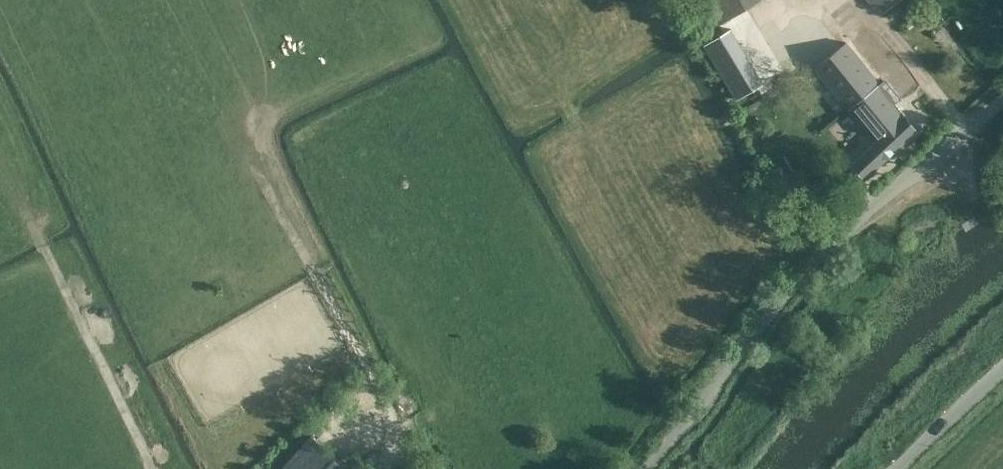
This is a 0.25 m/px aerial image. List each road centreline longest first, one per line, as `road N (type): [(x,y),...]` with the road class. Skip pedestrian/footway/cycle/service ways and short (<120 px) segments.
road 1 (unclassified): [(1002,100),(833,245),(720,378)]
road 2 (unclassified): [(900,468),(1002,370)]

